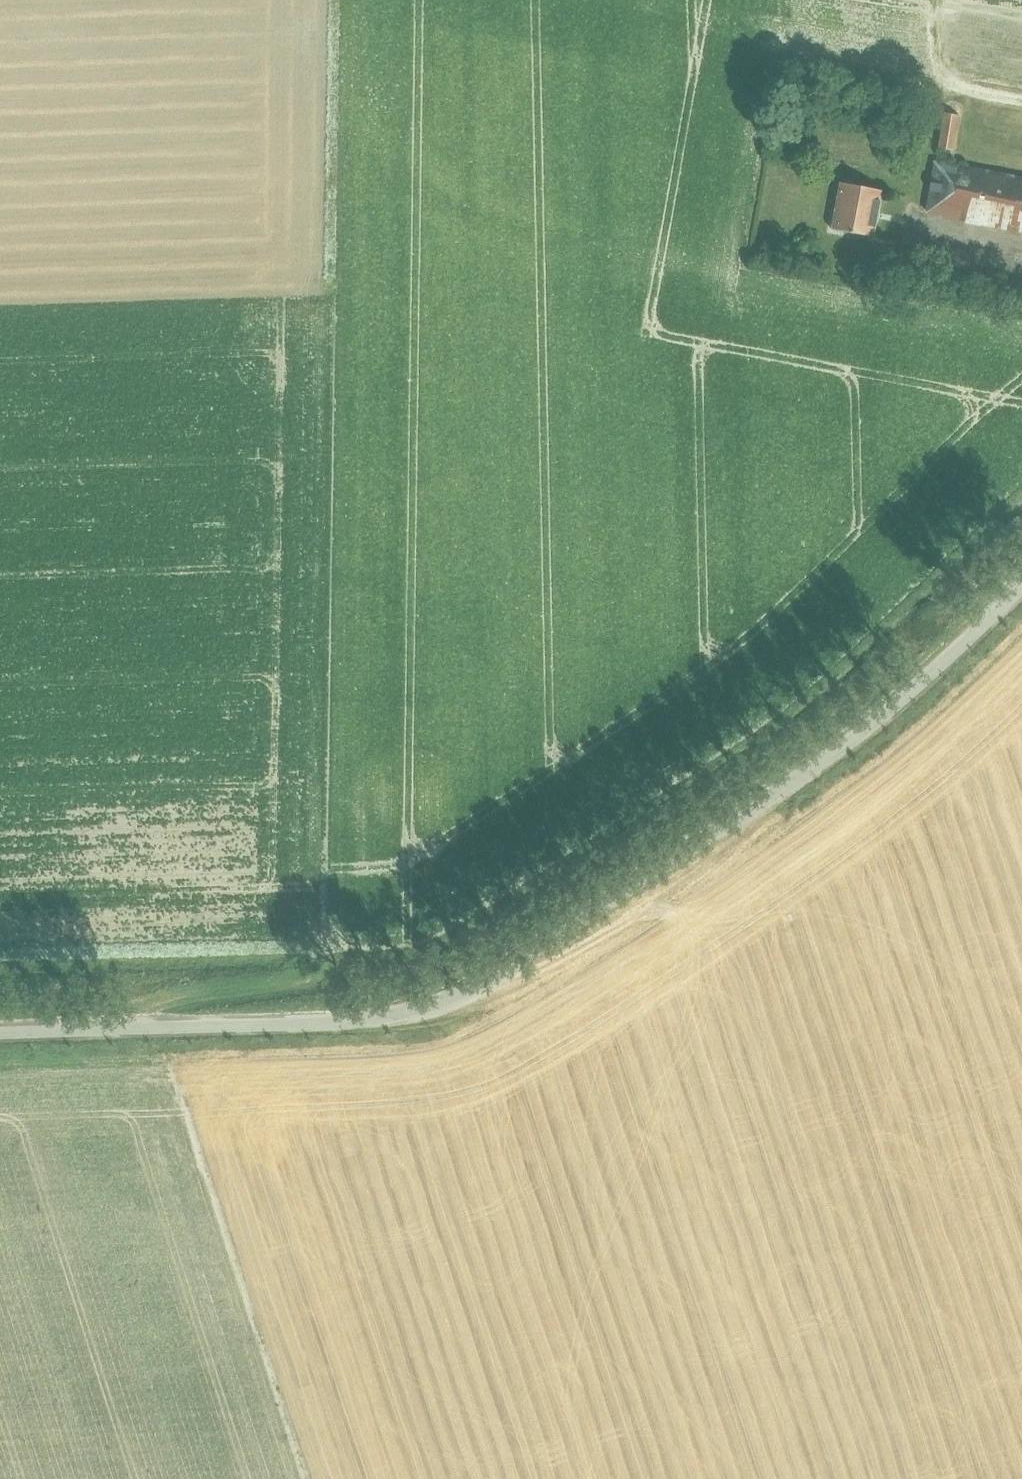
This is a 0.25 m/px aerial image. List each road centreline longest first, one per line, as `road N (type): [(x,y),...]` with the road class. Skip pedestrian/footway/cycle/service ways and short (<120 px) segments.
road 1 (unclassified): [(0,1033),(309,1025),(449,1002),(799,779),(867,730),(1021,590)]

